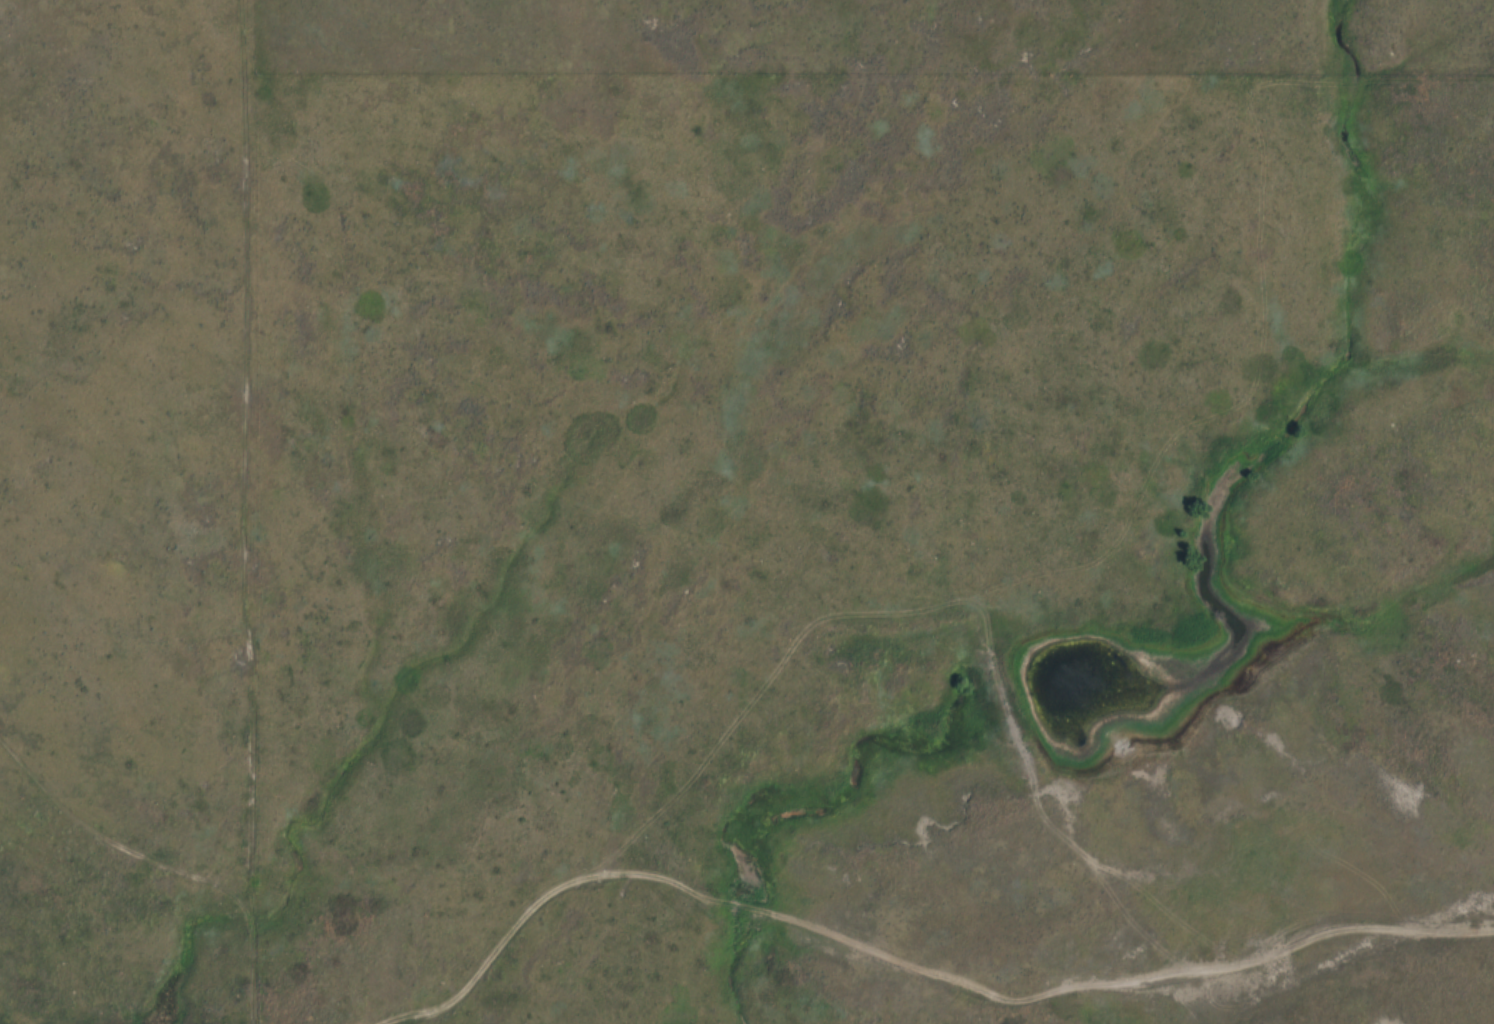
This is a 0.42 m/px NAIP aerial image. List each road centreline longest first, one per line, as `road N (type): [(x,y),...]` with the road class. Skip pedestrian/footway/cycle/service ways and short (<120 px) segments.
road 1 (track): [(1493,935),(1359,928),(1251,967),(1024,1003),(809,924),(720,905),(678,881),(617,876),(586,883),(535,913),(465,1000),(416,1023)]
road 2 (track): [(0,732),(96,831),(246,900),(260,930),(262,1023)]

